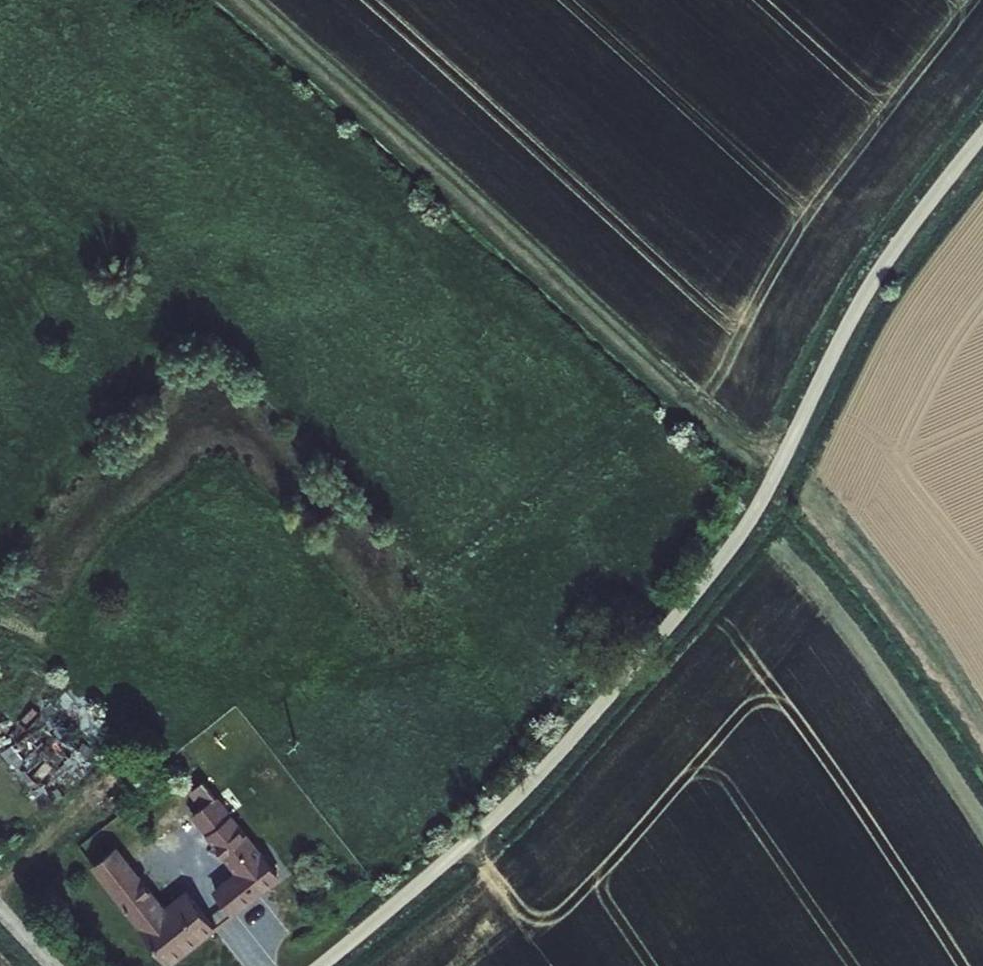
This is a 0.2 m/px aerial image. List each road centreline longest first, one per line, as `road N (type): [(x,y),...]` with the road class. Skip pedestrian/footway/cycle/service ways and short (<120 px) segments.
road 1 (unclassified): [(316,965),(513,798),(727,551),(778,470),(877,275),(982,132)]

